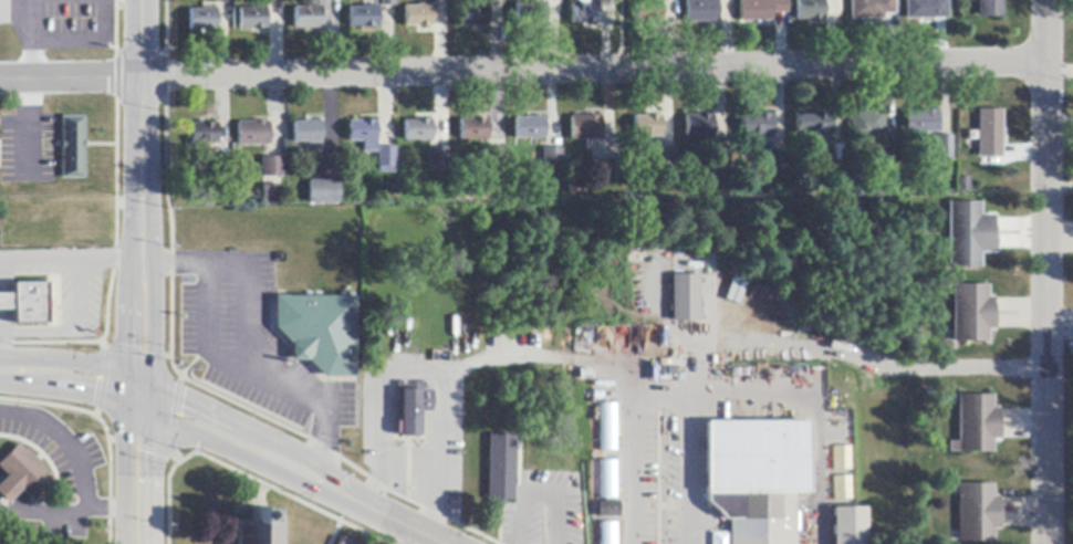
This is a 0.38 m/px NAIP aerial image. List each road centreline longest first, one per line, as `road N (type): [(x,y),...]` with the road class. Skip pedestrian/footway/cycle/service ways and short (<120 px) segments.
road 1 (residential): [(1048,63),(0,80)]
road 2 (residential): [(1045,543),(1048,0)]
road 3 (tertiary): [(382,510),(321,463),(138,378),(77,362),(0,357)]
road 4 (tertiary): [(0,382),(112,397),(329,498),(382,510)]
road 5 (tertiary): [(142,148),(124,373),(122,543)]
road 6 (tertiary): [(152,543),(152,236),(142,148)]
road 7 (tertiary): [(142,148),(143,0)]

